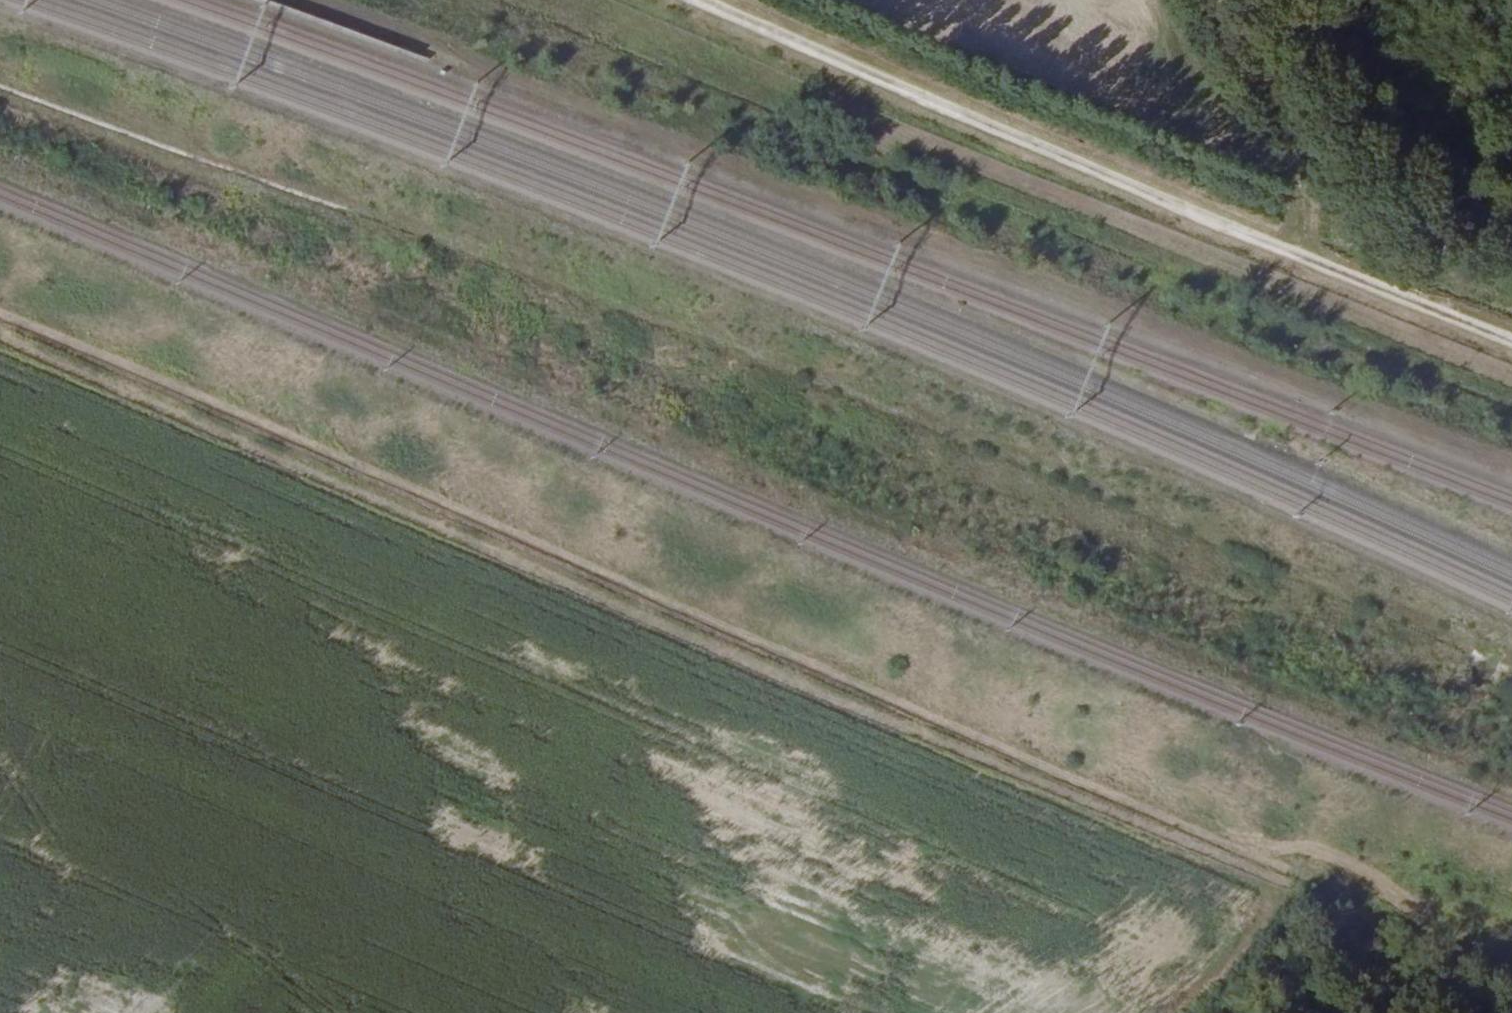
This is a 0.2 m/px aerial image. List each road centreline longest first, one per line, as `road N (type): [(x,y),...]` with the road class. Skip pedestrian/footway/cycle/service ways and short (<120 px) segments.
road 1 (track): [(683,0),(1511,344)]

